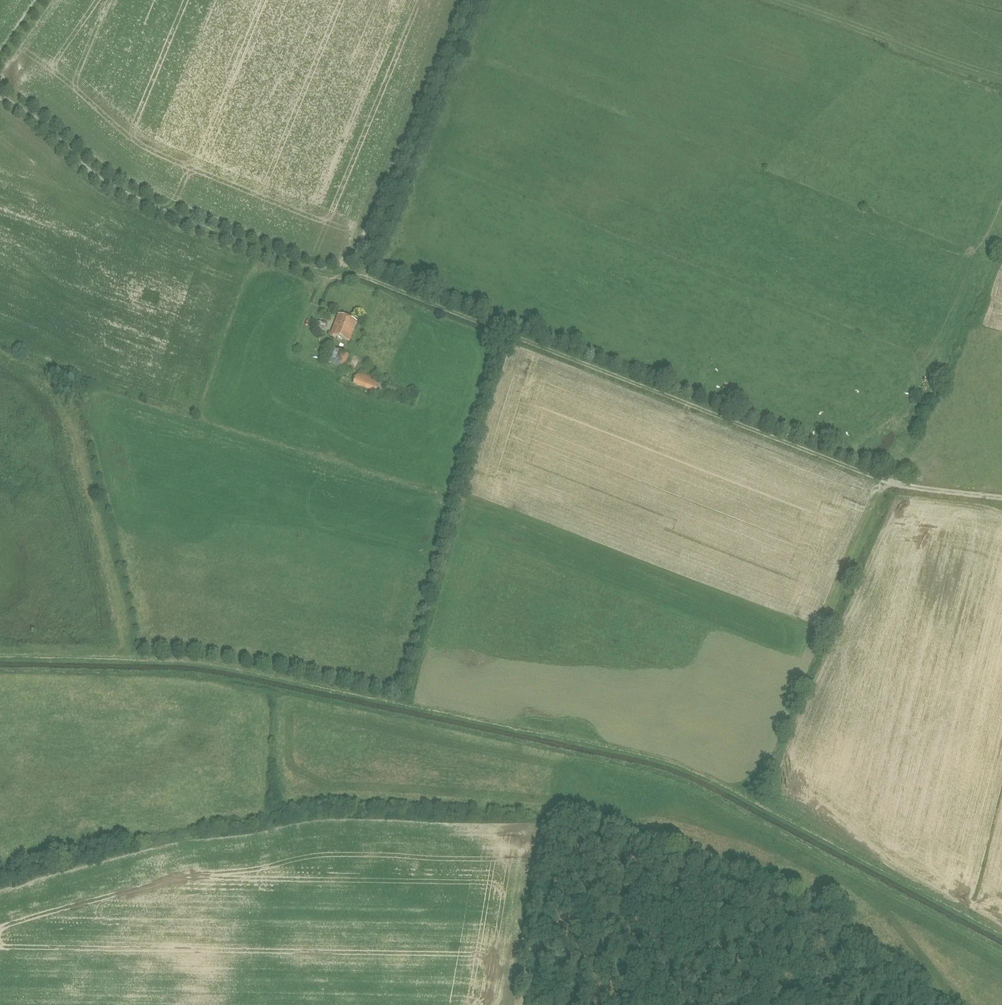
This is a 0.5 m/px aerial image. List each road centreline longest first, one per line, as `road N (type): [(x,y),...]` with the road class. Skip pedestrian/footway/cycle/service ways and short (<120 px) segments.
road 1 (track): [(363,275),(884,481),(1001,498)]
road 2 (track): [(363,275),(328,277),(149,208),(0,97)]
road 3 (track): [(363,275),(478,0)]

